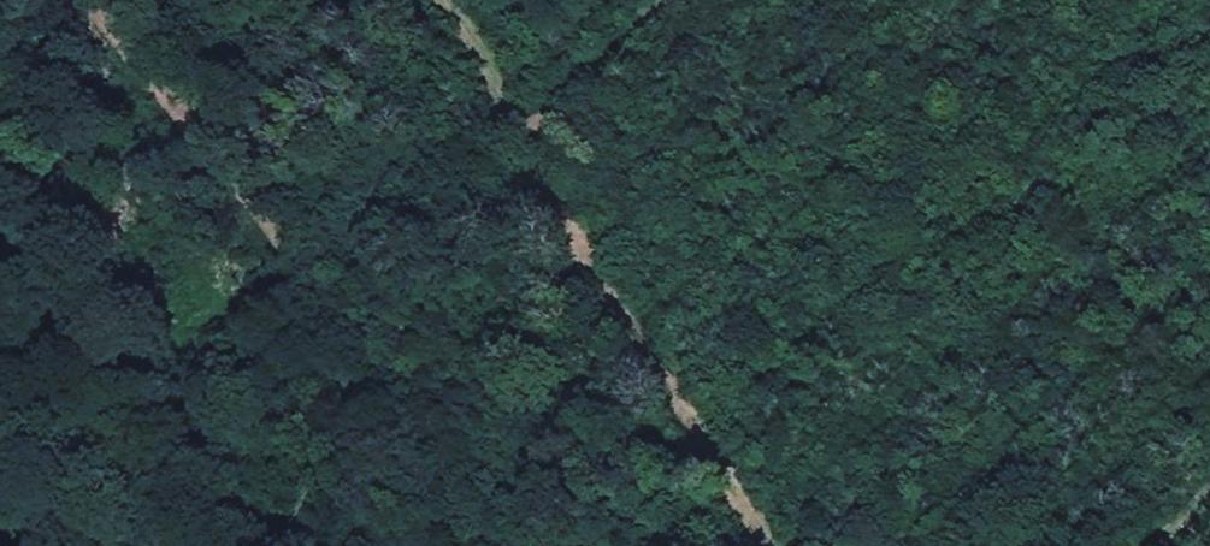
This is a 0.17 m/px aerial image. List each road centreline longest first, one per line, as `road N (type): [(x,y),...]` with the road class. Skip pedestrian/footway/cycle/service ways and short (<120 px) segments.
road 1 (track): [(440,0),(570,187),(759,545)]
road 2 (track): [(473,545),(325,300),(181,0)]
road 3 (track): [(305,545),(198,387),(0,251)]

